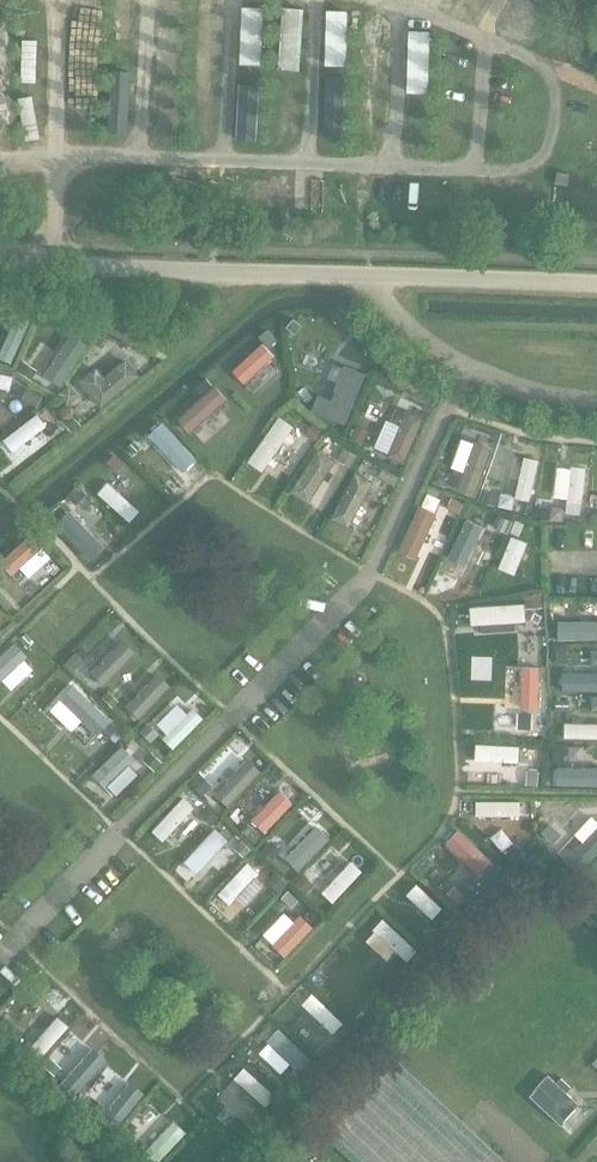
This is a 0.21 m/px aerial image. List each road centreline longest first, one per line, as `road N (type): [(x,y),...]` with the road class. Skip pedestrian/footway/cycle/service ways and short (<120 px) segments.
road 1 (unclassified): [(0,262),(596,282)]

